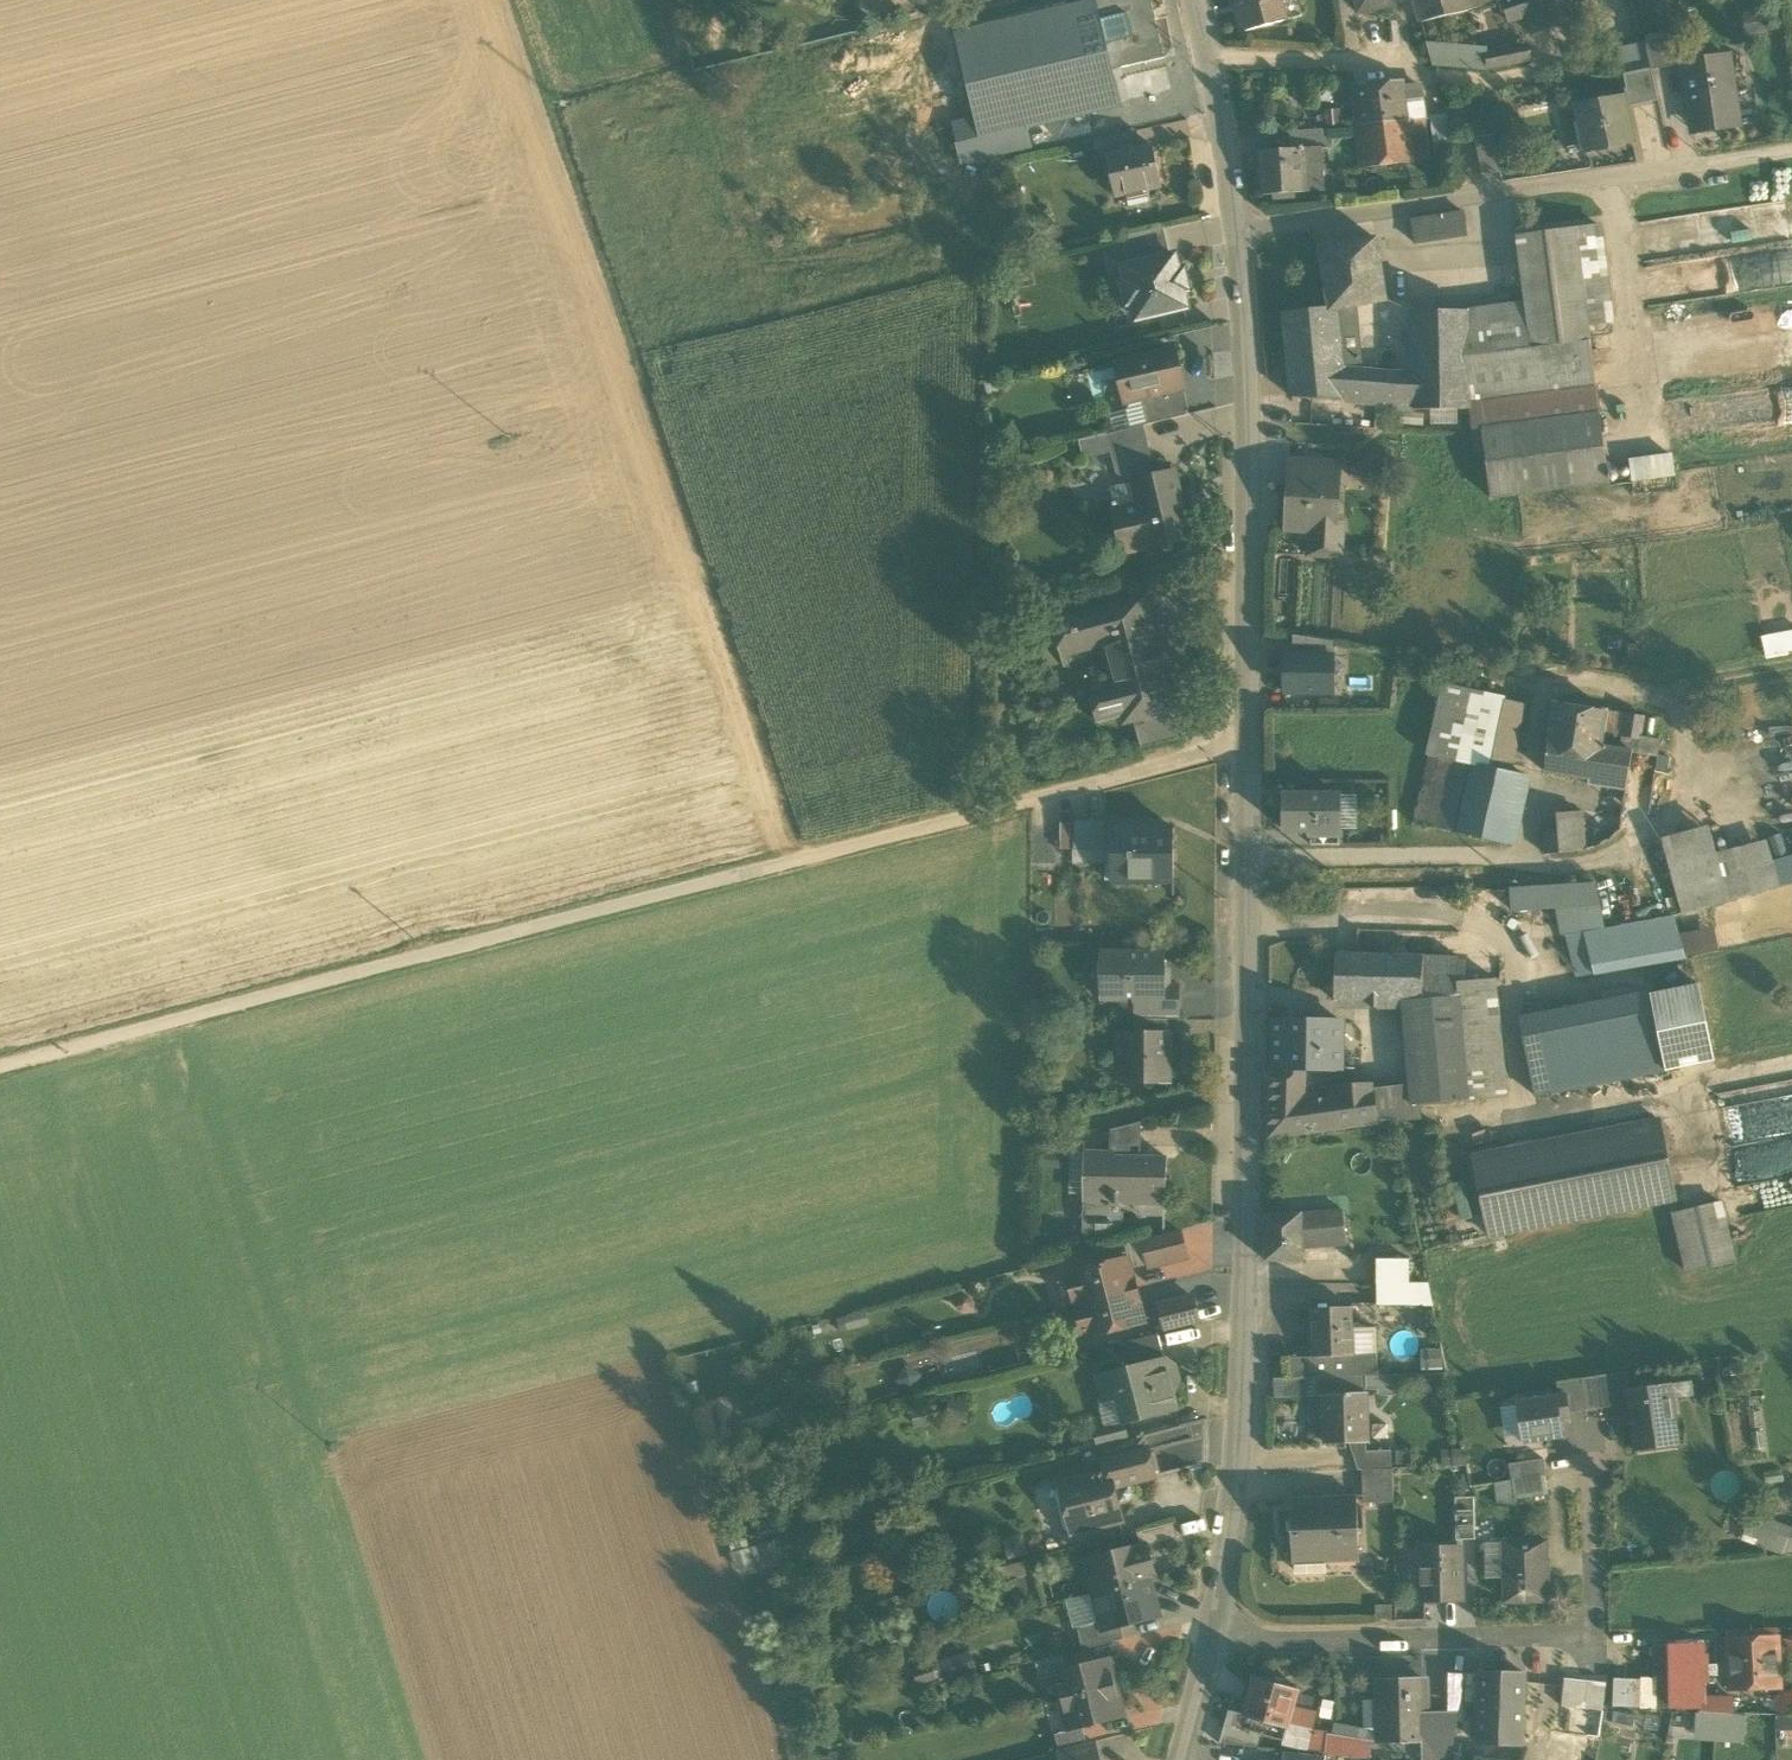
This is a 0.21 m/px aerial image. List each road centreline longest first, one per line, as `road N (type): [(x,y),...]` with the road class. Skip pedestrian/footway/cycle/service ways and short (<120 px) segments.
road 1 (residential): [(1227,231),(1247,390),(1241,1325),(1230,1474),(1203,1637)]
road 2 (track): [(0,1067),(1243,749)]
road 3 (unclassified): [(1227,231),(1791,147)]
road 4 (residential): [(1203,1637),(1592,1629),(1594,1508)]
road 5 (residential): [(1193,0),(1227,231)]
road 6 (track): [(1791,664),(1660,686),(1643,699)]
road 7 (residential): [(1203,1637),(1168,1759)]

